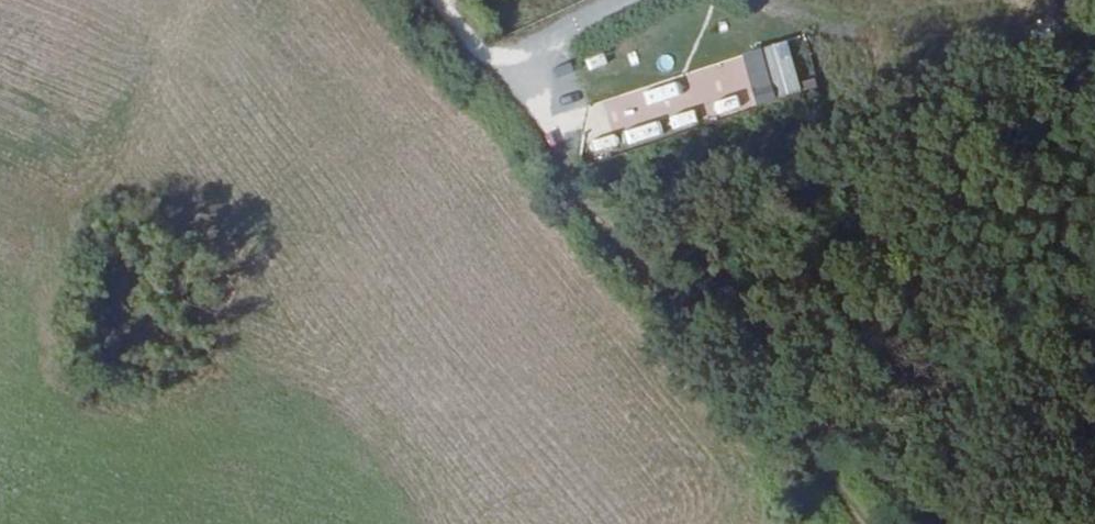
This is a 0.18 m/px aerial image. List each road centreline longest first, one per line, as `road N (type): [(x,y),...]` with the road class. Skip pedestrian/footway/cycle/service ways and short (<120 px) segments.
road 1 (track): [(868,523),(577,178)]
road 2 (unclassified): [(446,0),(577,178)]

